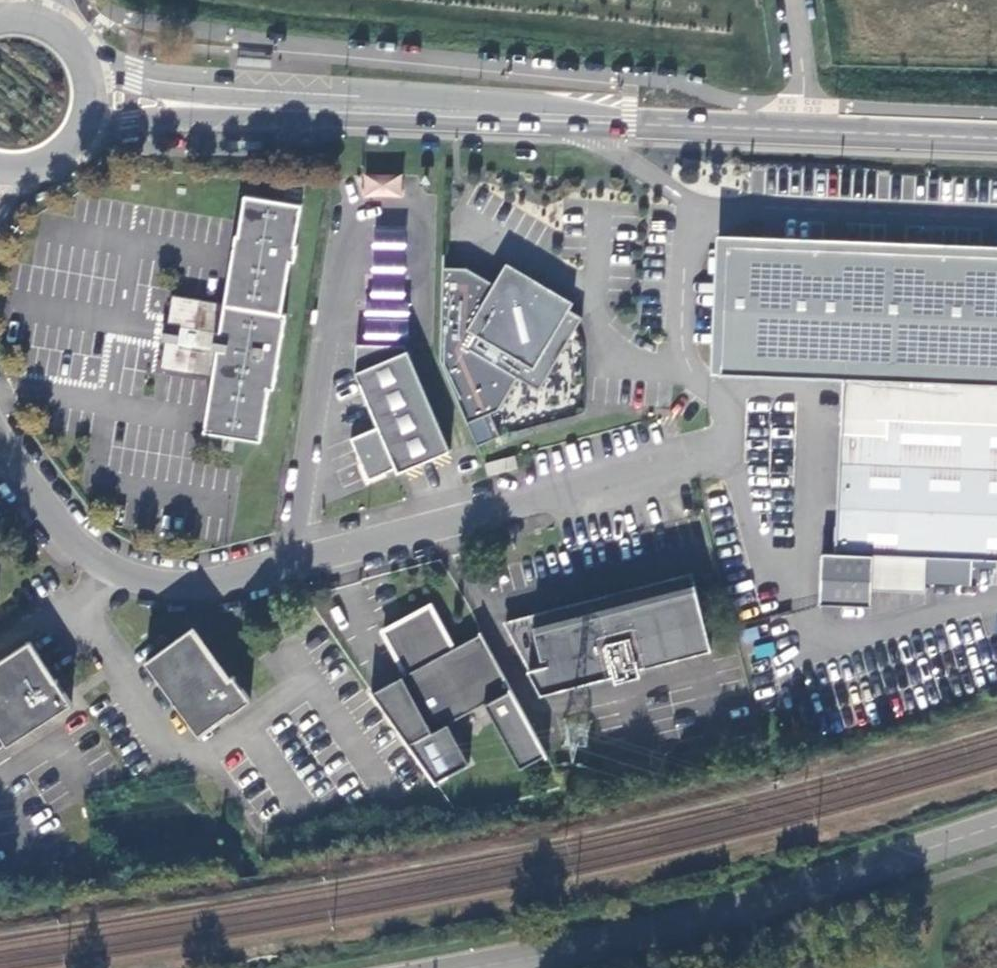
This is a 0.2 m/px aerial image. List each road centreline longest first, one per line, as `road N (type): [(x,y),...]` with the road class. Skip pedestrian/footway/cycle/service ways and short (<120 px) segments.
road 1 (unclassified): [(0,441),(72,539),(129,575),(182,585),(254,574),(691,457)]
road 2 (unclassified): [(996,827),(622,941),(460,967)]
road 3 (secondary): [(373,107),(812,124)]
road 4 (secondary): [(373,107),(159,86),(90,60)]
road 5 (secondary): [(87,132),(174,114),(373,107)]
road 6 (secondary): [(812,124),(996,132)]
road 7 (unclassified): [(812,124),(797,0)]

